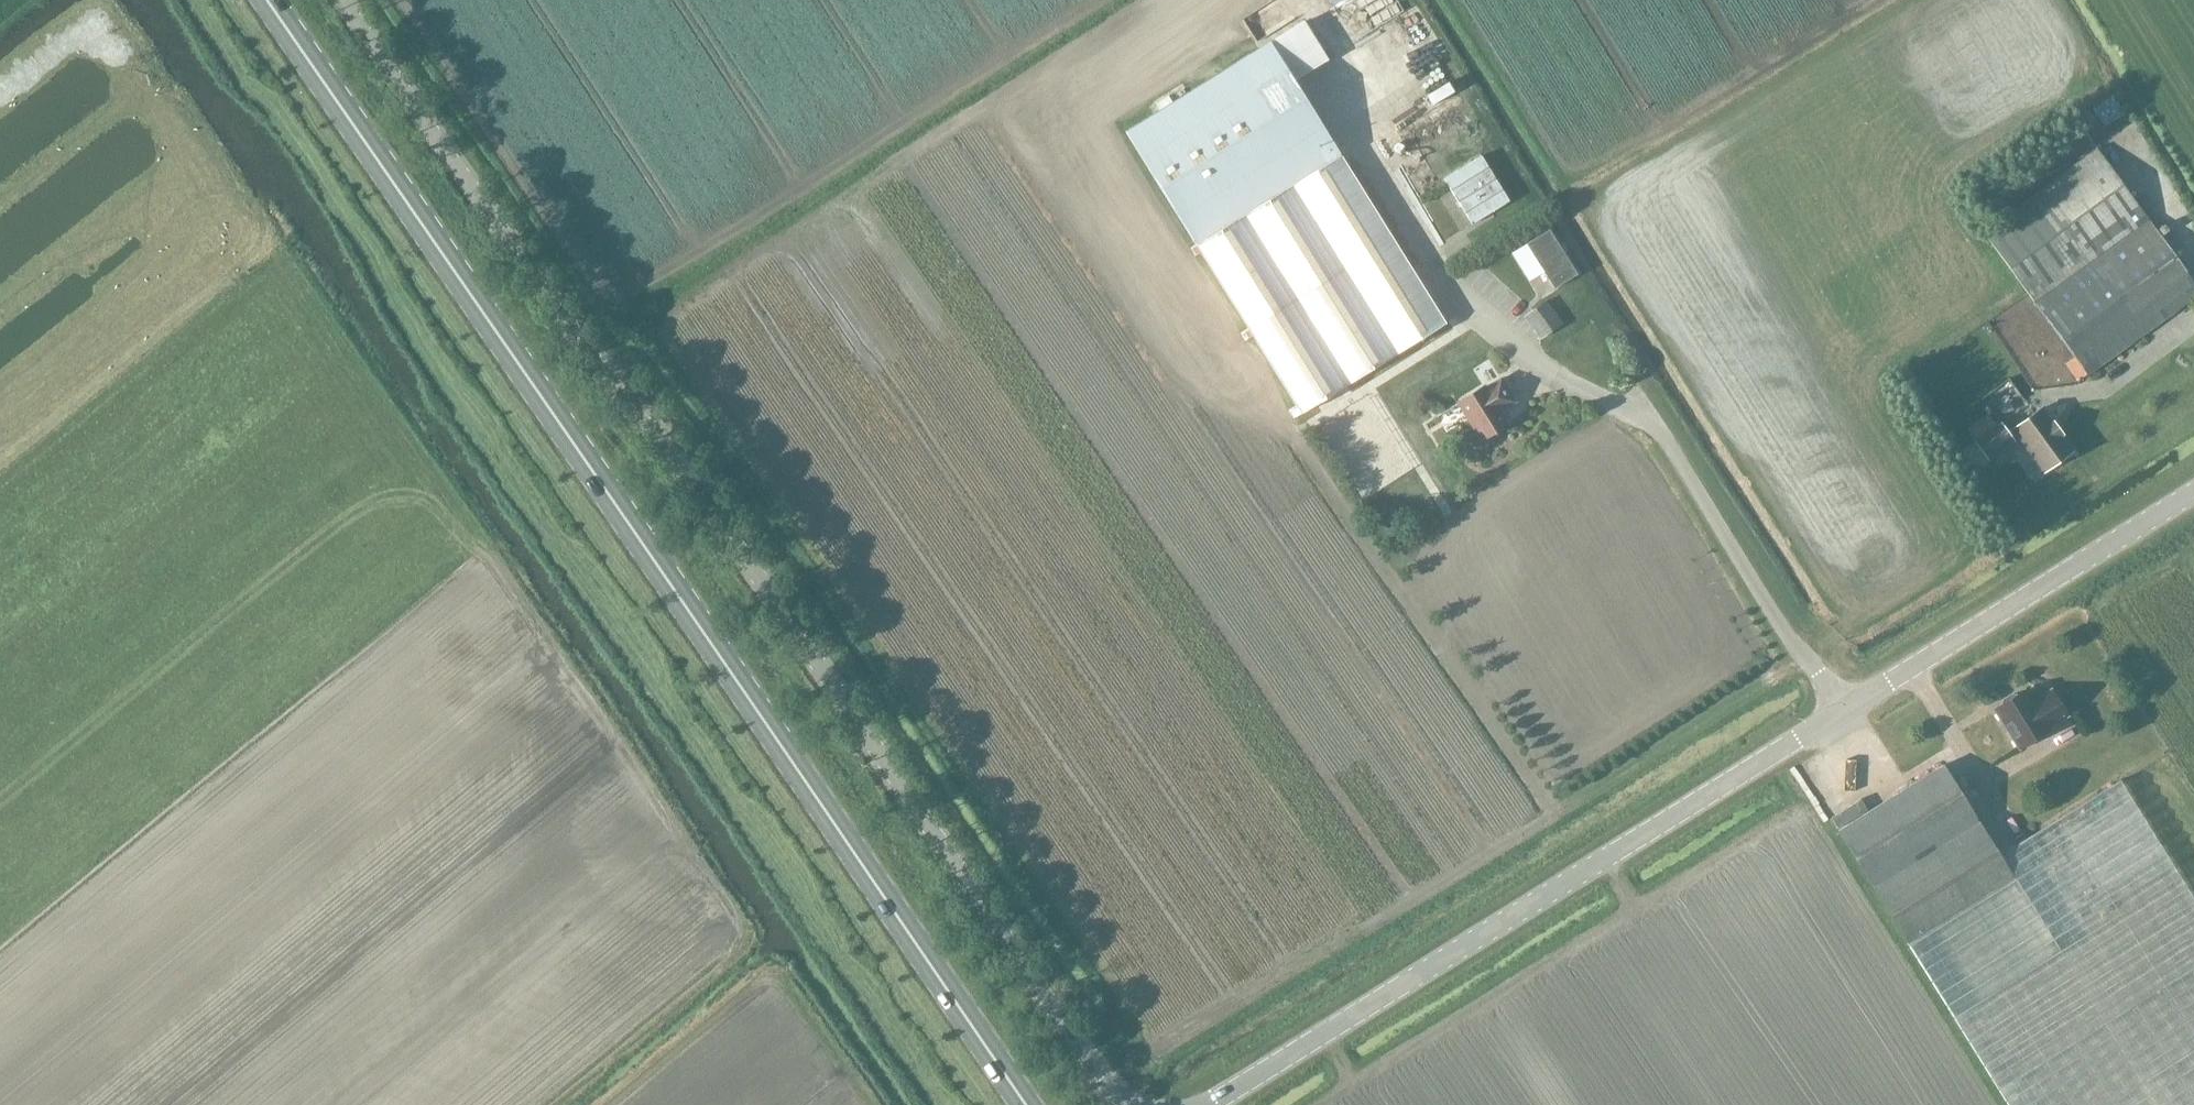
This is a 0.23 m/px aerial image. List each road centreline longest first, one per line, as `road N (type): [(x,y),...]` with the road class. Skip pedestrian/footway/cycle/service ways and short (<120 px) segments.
road 1 (unclassified): [(1121,1104),(705,499),(579,337),(341,0)]
road 2 (primary): [(1030,1104),(264,0)]
road 3 (unclassified): [(1209,1104),(2193,494)]

